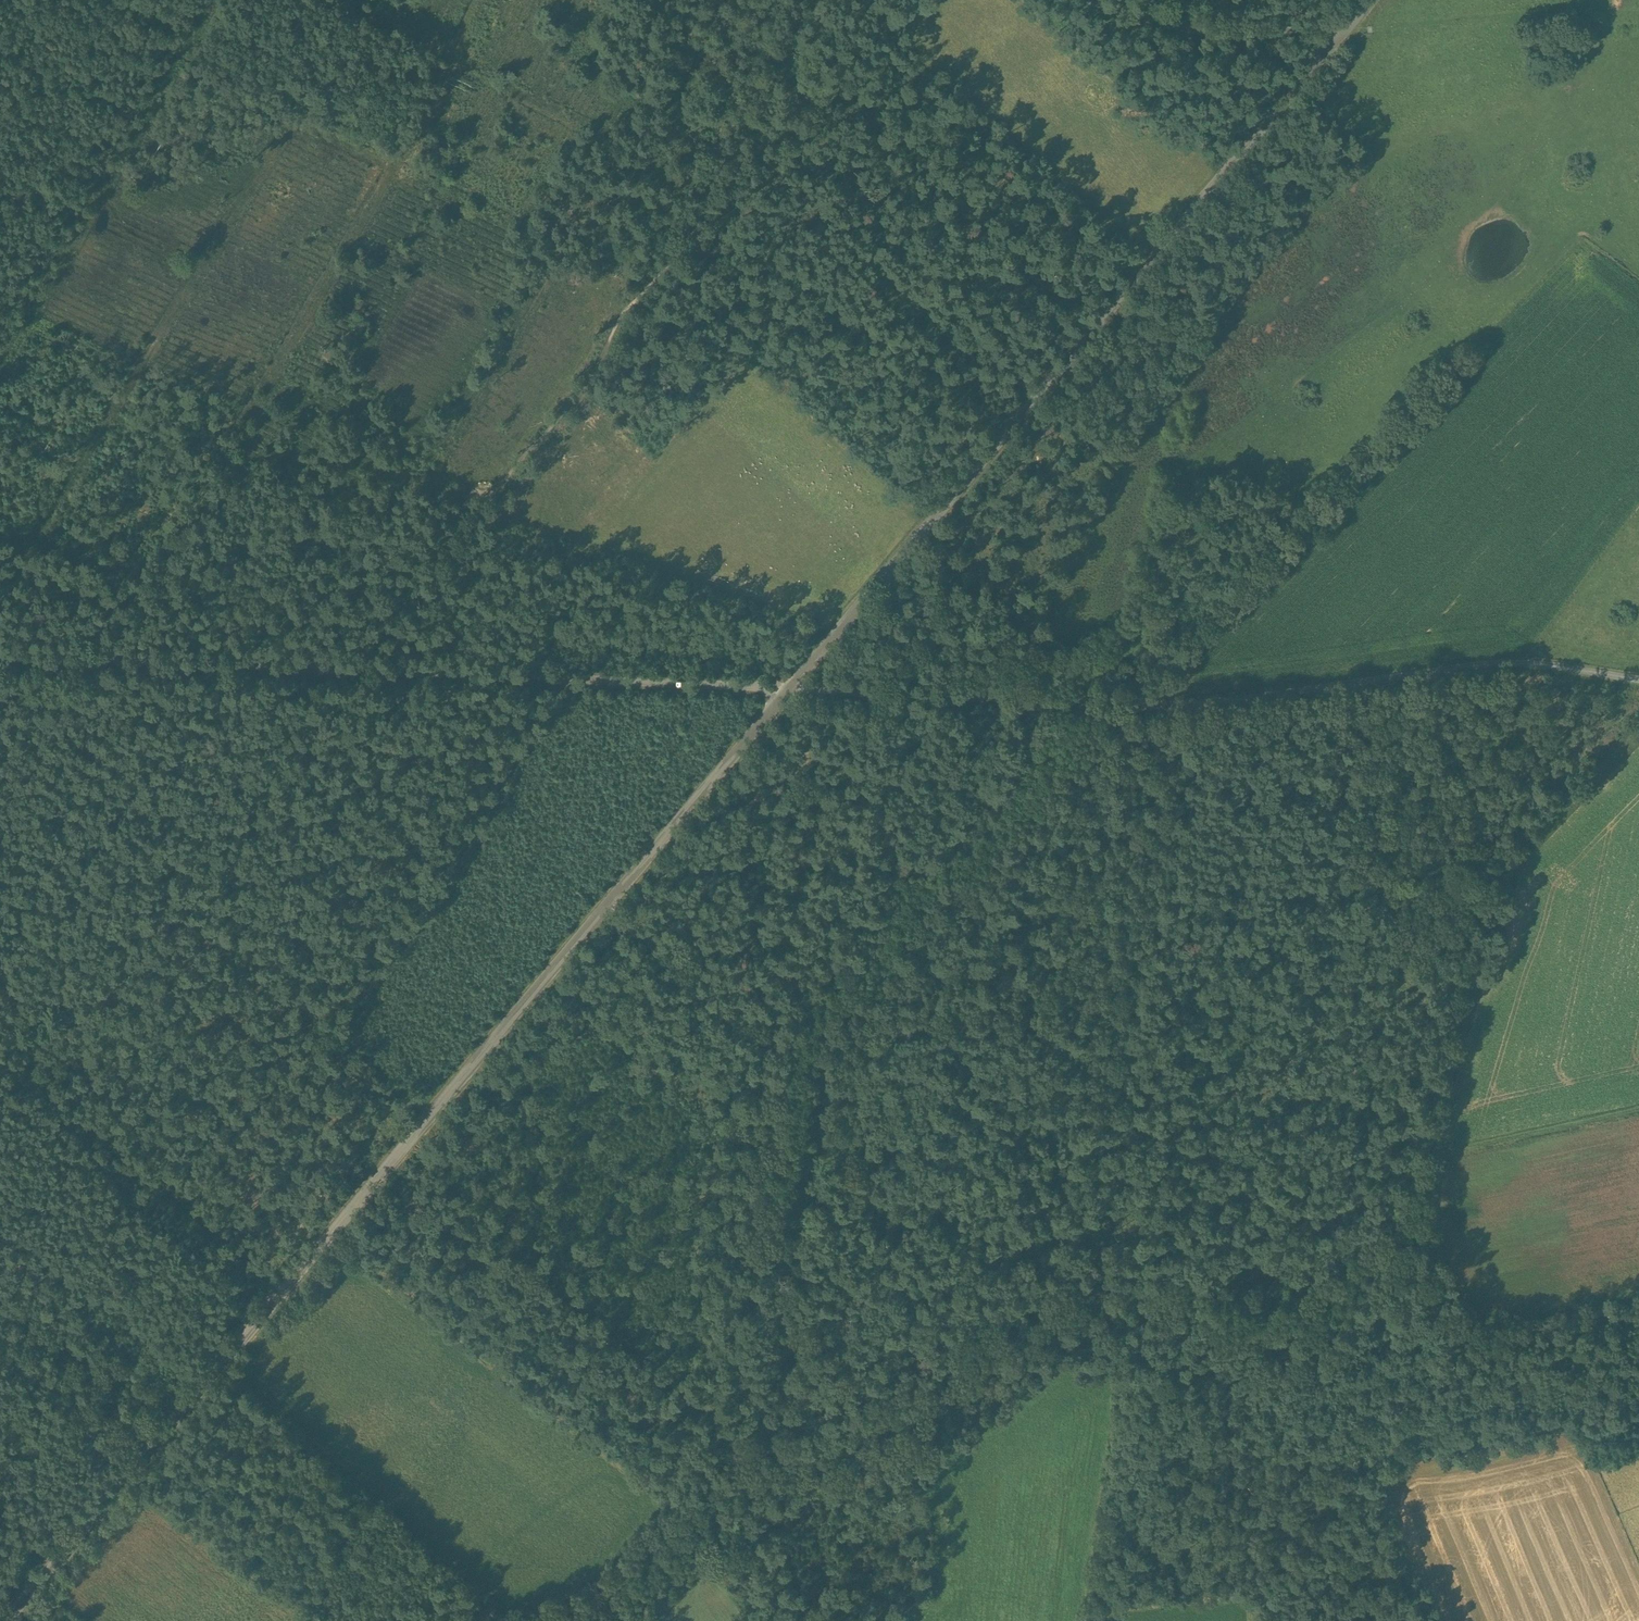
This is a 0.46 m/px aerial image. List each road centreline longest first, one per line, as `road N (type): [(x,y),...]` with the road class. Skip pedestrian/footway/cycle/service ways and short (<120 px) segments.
road 1 (unclassified): [(3,1620),(150,1454),(425,1108),(790,687)]
road 2 (unclassified): [(1638,680),(1523,659),(1189,704),(790,687)]
road 3 (unclassified): [(790,687),(1330,44)]
road 4 (unclassified): [(0,656),(790,687)]
road 5 (track): [(1638,16),(1347,24)]
road 6 (track): [(1086,1620),(1123,1379),(1114,1368)]
road 7 (unclassified): [(1084,0),(1205,32),(1284,31),(1330,44)]
road 8 (track): [(1421,1161),(1638,1110)]

